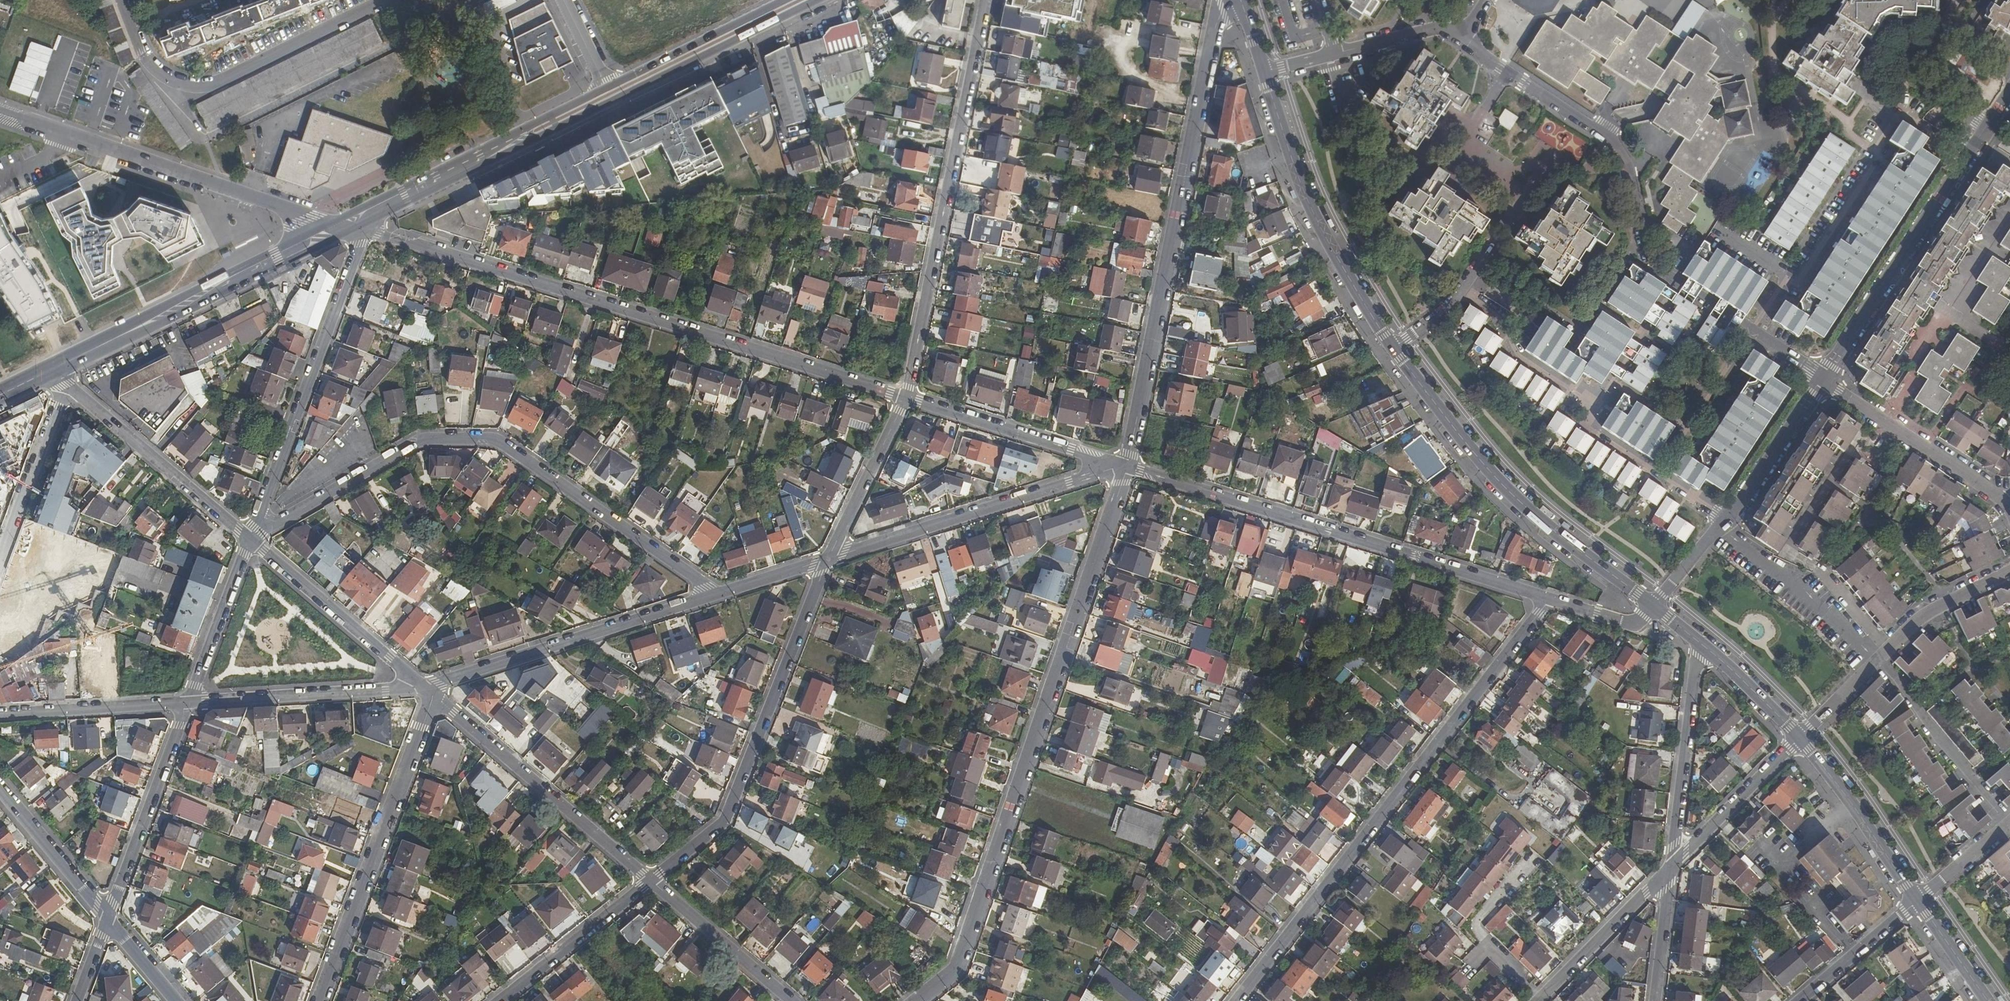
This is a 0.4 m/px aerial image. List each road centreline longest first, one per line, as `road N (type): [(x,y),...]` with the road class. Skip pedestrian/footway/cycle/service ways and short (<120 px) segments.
road 1 (residential): [(918,1000),(956,971),(1128,467)]
road 2 (residential): [(366,229),(907,397)]
road 3 (residential): [(250,540),(423,440),(491,440),(717,594)]
road 4 (residential): [(1238,1000),(1551,598)]
road 5 (residential): [(1128,467),(1229,0)]
road 6 (residential): [(1551,598),(1128,467)]
road 7 (residential): [(907,397),(987,0)]
road 8 (residential): [(651,881),(728,816),(828,559)]
road 9 (tertiary): [(1395,351),(1514,496),(1655,607)]
road 10 (residential): [(314,240),(294,212),(0,110)]
road 11 (residential): [(1461,38),(1621,147),(1647,259),(1677,279)]
road 12 (residential): [(1969,153),(1900,115),(1806,274),(1790,278),(1753,331)]
road 13 (residential): [(366,229),(250,540)]
road 14 (residential): [(124,0),(148,60),(189,85),(224,80),(386,0)]
road 15 (residential): [(320,1000),(434,694)]
road 16 (secondary): [(533,132),(550,132),(816,0)]
road 17 (residential): [(828,559),(1128,467)]
road 18 (tertiary): [(1264,71),(1322,234),(1395,351)]
road 19 (residential): [(424,686),(717,594)]
road 20 (secondary): [(314,240),(57,367)]
road 21 (residential): [(434,694),(651,881)]
road 22 (residential): [(1821,380),(1969,153)]
road 23 (residential): [(66,393),(89,401),(250,540)]
road 24 (residential): [(189,701),(424,686)]
road 25 (residential): [(189,701),(108,920)]
road 26 (residential): [(907,397),(1128,467)]
road 27 (residential): [(1672,867),(1698,641)]
road 28 (residential): [(250,540),(424,686)]
road 29 (residential): [(1821,380),(2004,500)]
road 30 (residential): [(1876,658),(2009,825)]
road 31 (residential): [(1719,528),(1811,596),(1876,658)]
road 32 (tertiary): [(1800,737),(1917,901)]
road 33 (secondary): [(784,0),(606,86)]
road 34 (secondary): [(533,132),(359,217)]
road 35 (residential): [(500,1000),(651,881)]
road 36 (residential): [(0,715),(189,701)]
road 37 (residential): [(1672,867),(1538,1000)]
road 38 (residential): [(651,881),(792,1000)]
road 39 (residential): [(1800,737),(1672,867)]
road 40 (residential): [(0,563),(66,393)]
road 41 (residential): [(1463,292),(1502,318),(1519,356),(1584,399),(1590,413)]
road 42 (residential): [(828,559),(907,397)]
road 43 (residential): [(1590,413),(1595,432),(1729,519)]
road 44 (residential): [(250,540),(189,701)]
road 45 (residential): [(0,790),(108,920)]
road 46 (residential): [(1729,519),(1821,380)]
road 47 (residential): [(1590,413),(1677,279)]
road 48 (residential): [(1799,1000),(1917,901)]
road 49 (residential): [(2009,572),(1920,616),(1889,647)]
road 50 (tertiary): [(1698,641),(1800,737)]
road 51 (residential): [(1655,1000),(1672,867)]
road 52 (residential): [(1338,53),(1440,27),(1461,38)]
road 53 (tertiary): [(1917,901),(1987,1000)]

